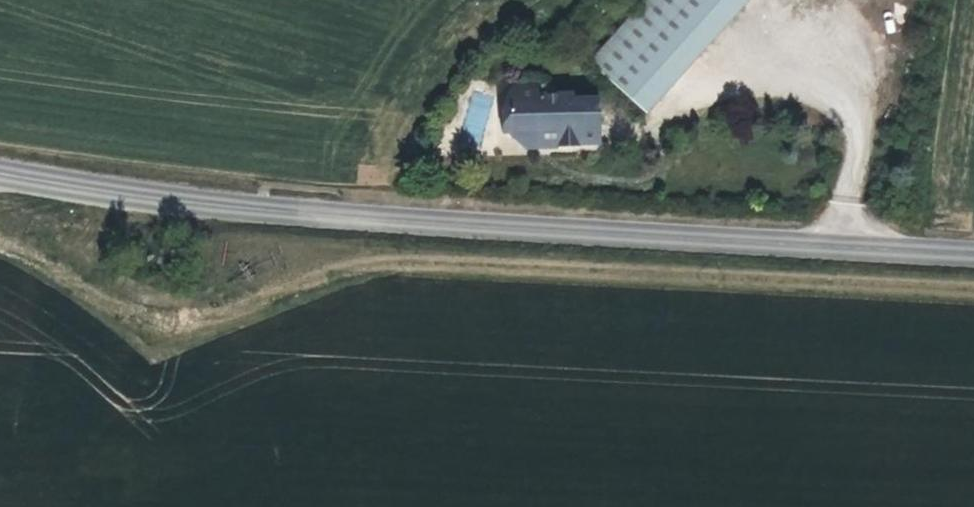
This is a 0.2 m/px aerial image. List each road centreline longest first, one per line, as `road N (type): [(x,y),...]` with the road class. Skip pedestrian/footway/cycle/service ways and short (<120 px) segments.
road 1 (track): [(973,289),(384,259),(266,293),(149,308),(83,290),(0,247)]
road 2 (tertiary): [(0,163),(224,198),(973,249)]

